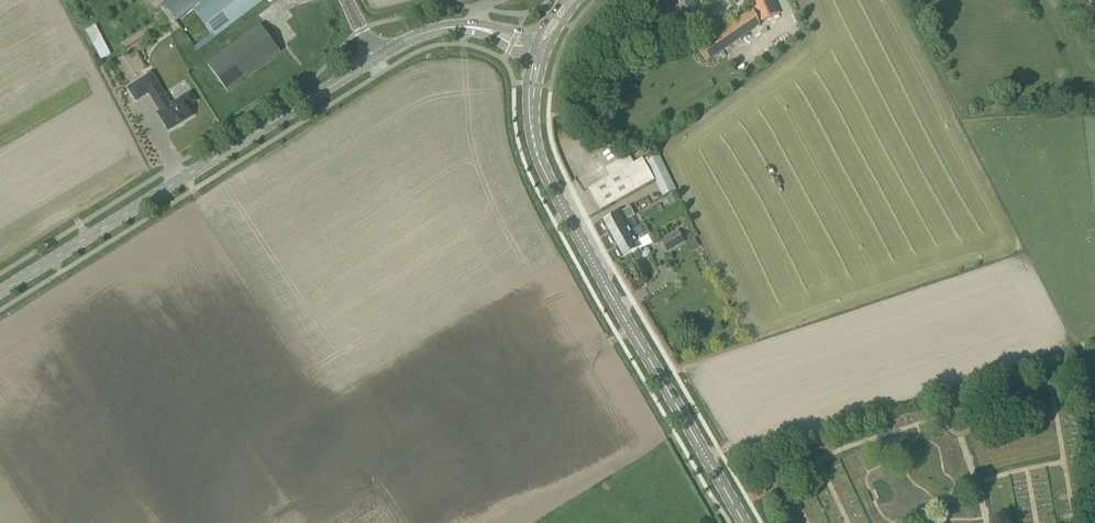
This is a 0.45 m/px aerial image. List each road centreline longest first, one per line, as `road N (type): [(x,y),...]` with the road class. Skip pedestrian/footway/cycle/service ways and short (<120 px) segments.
road 1 (secondary): [(742,522),(542,167),(531,119),(540,55)]
road 2 (tertiary): [(0,292),(375,59)]

